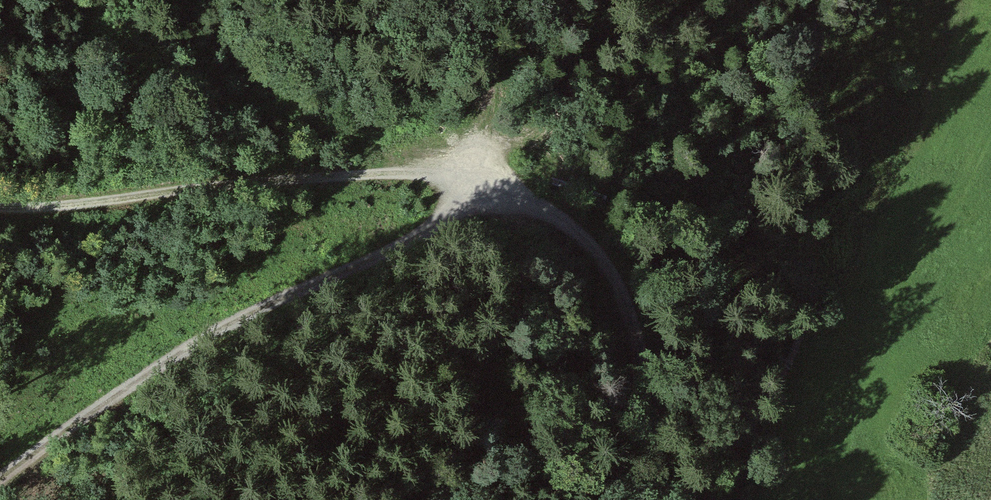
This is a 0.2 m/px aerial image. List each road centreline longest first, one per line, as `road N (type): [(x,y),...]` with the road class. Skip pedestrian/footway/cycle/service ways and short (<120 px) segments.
road 1 (track): [(0,201),(301,174),(417,174),(525,201),(571,224),(606,263),(642,370),(656,499)]
road 2 (track): [(0,482),(193,341),(422,229),(525,201)]
road 3 (track): [(444,499),(525,201)]
road 4 (track): [(489,191),(537,37),(540,0)]

